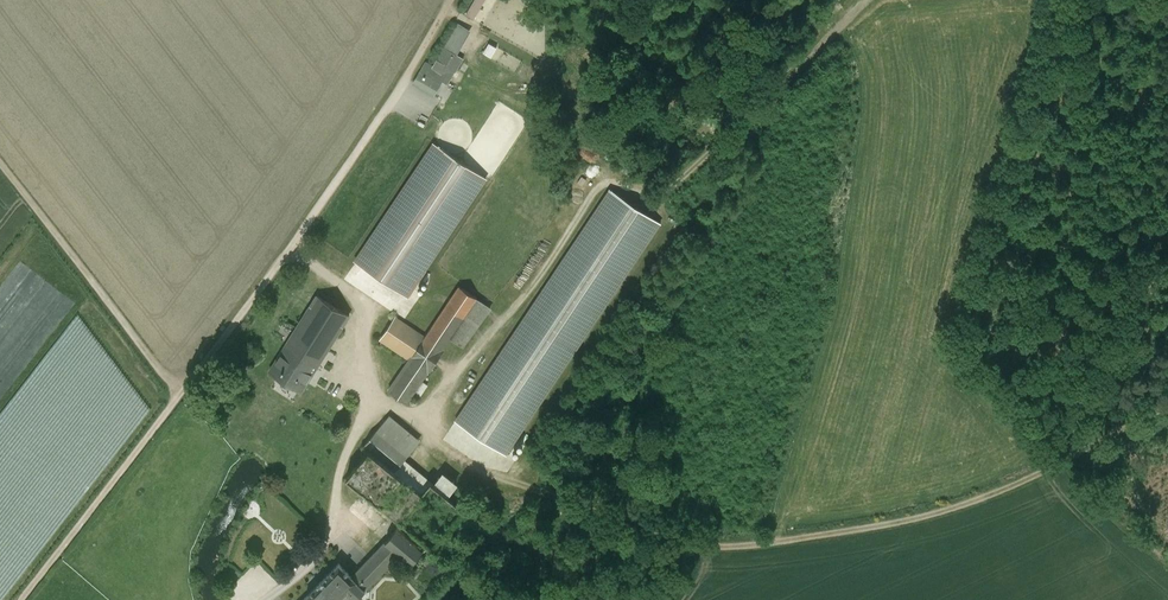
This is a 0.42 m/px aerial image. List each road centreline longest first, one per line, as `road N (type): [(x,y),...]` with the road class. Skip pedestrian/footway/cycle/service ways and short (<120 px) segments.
road 1 (track): [(1167,409),(933,517),(722,546),(685,543),(487,476),(365,386)]
road 2 (track): [(451,0),(298,239),(22,599)]
road 3 (track): [(411,420),(602,188),(615,184),(650,204),(876,0)]
road 4 (track): [(0,162),(180,397)]

